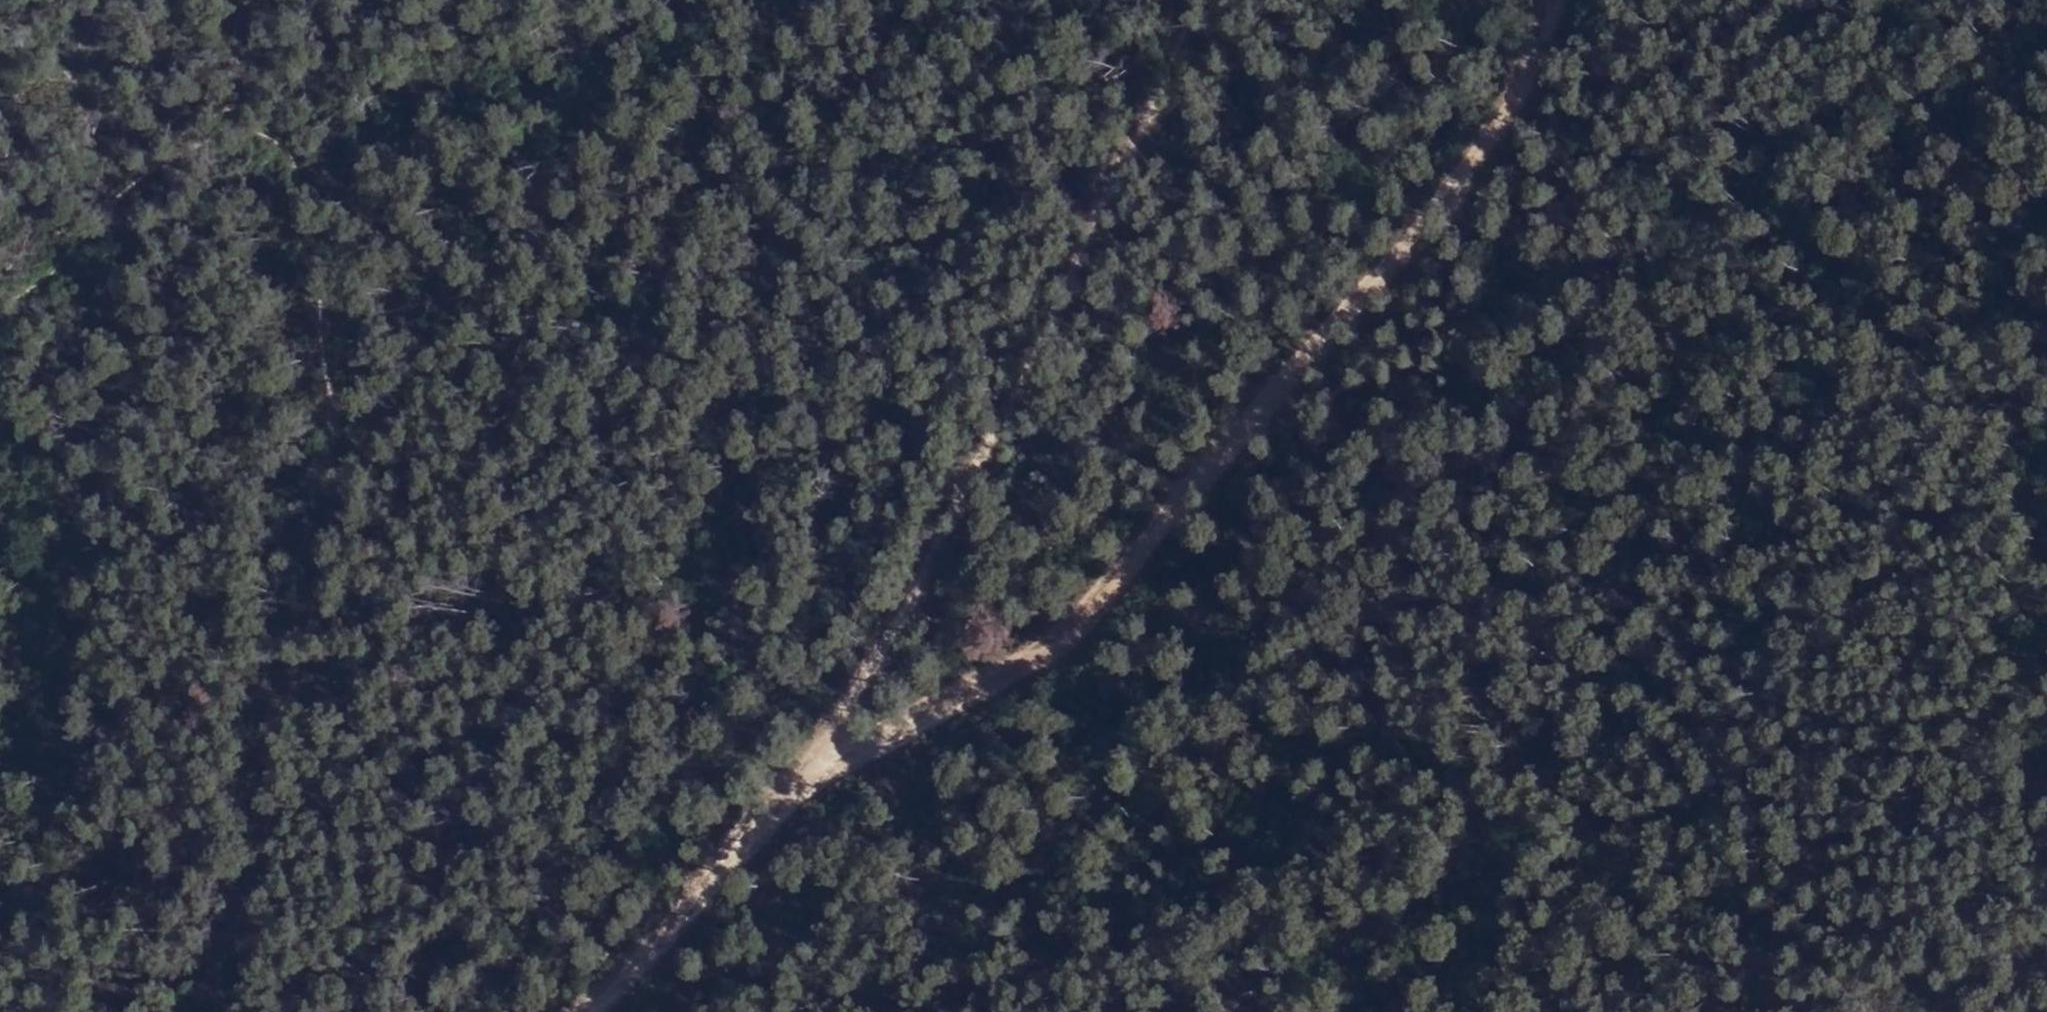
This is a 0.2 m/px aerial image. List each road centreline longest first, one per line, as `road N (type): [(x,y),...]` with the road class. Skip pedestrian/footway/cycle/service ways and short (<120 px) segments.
road 1 (track): [(1562,0),(1531,66),(1421,227),(1168,519),(1037,653),(813,768),(594,1011)]
road 2 (track): [(813,768),(1160,91),(1189,0)]

